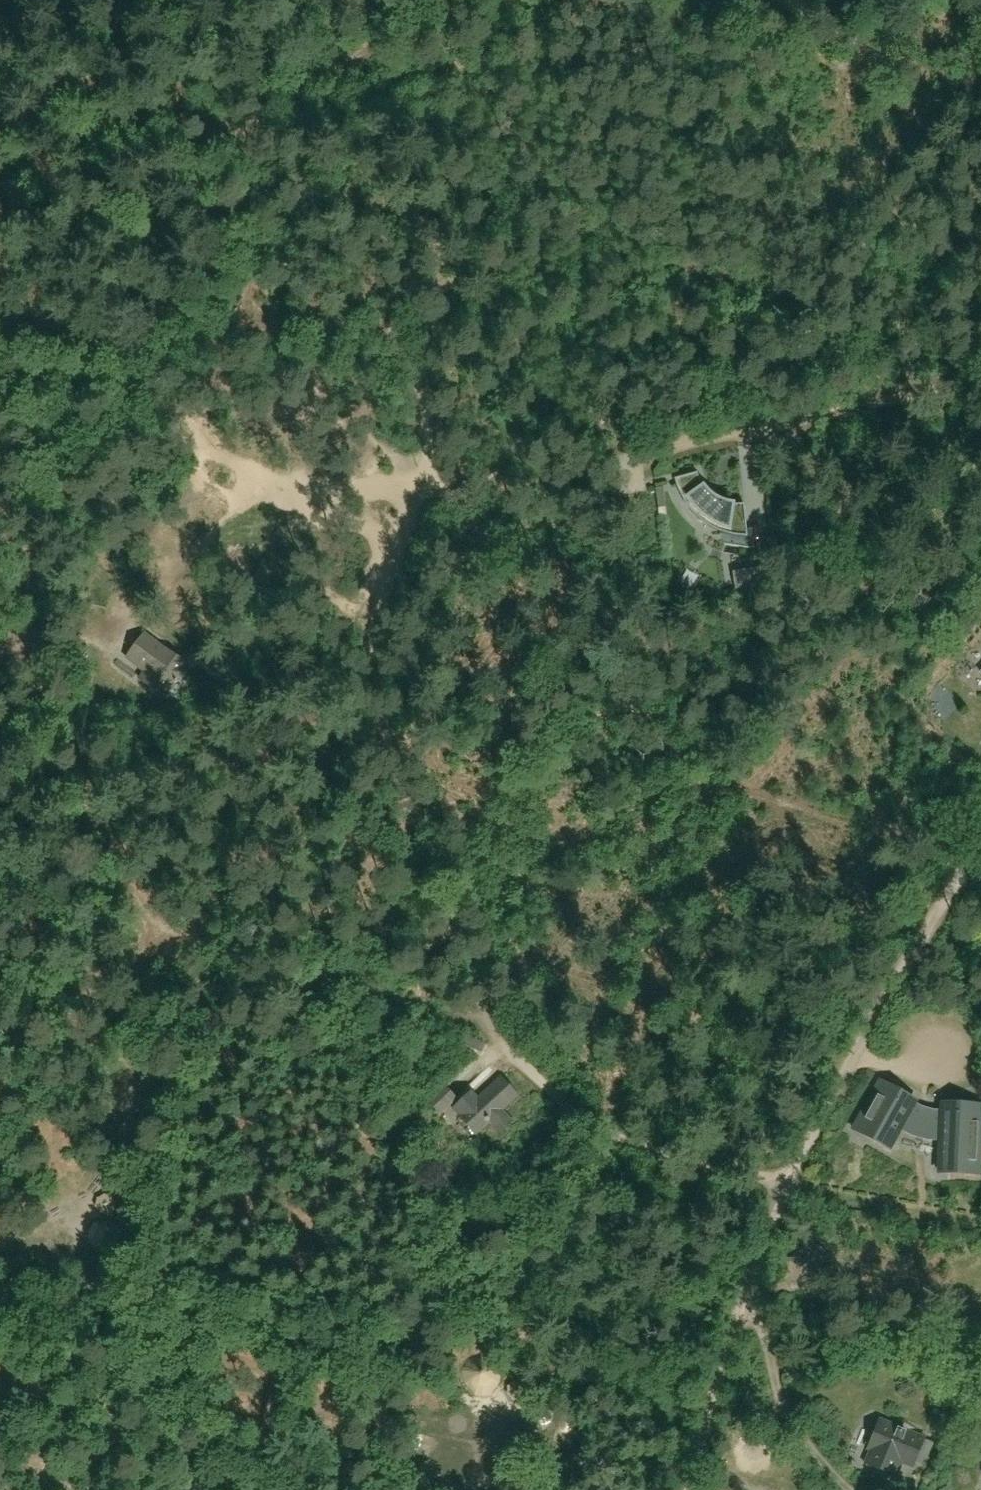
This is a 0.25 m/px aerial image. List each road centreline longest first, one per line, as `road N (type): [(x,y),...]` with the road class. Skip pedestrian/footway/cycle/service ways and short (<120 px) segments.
road 1 (track): [(610,467),(838,416),(957,384),(980,369)]
road 2 (track): [(481,1001),(509,1053),(579,1120),(783,1186)]
road 3 (track): [(783,1186),(961,879)]
road 4 (track): [(688,1489),(783,1186)]
road 5 (track): [(851,1489),(791,1420),(768,1341),(745,1304)]

